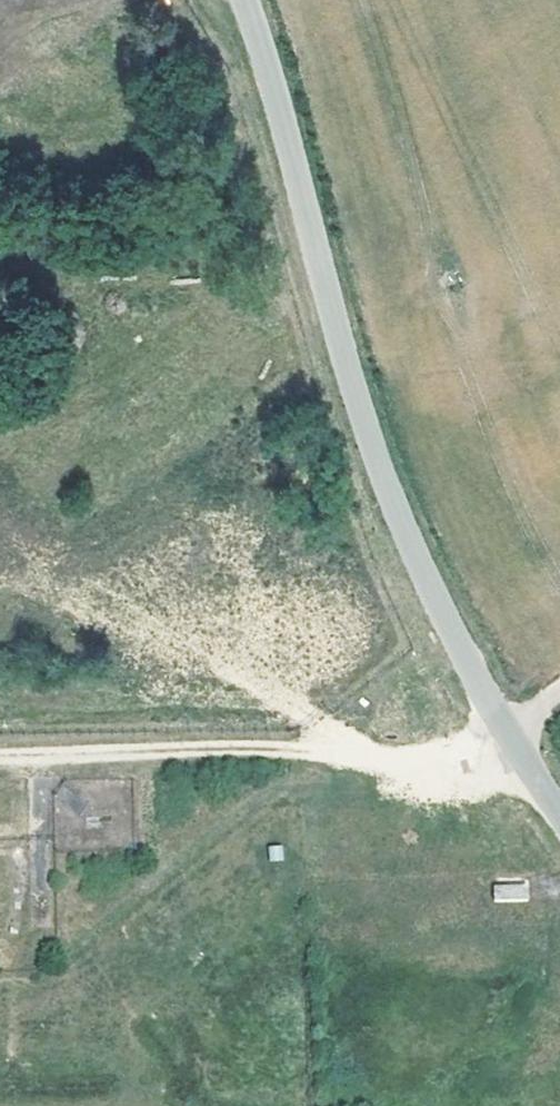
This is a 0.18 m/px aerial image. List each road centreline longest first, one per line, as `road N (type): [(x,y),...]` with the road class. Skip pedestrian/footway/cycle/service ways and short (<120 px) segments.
road 1 (unclassified): [(243,0),(327,307),(395,515),(498,728),(559,821)]
road 2 (track): [(506,742),(427,757),(0,760)]

